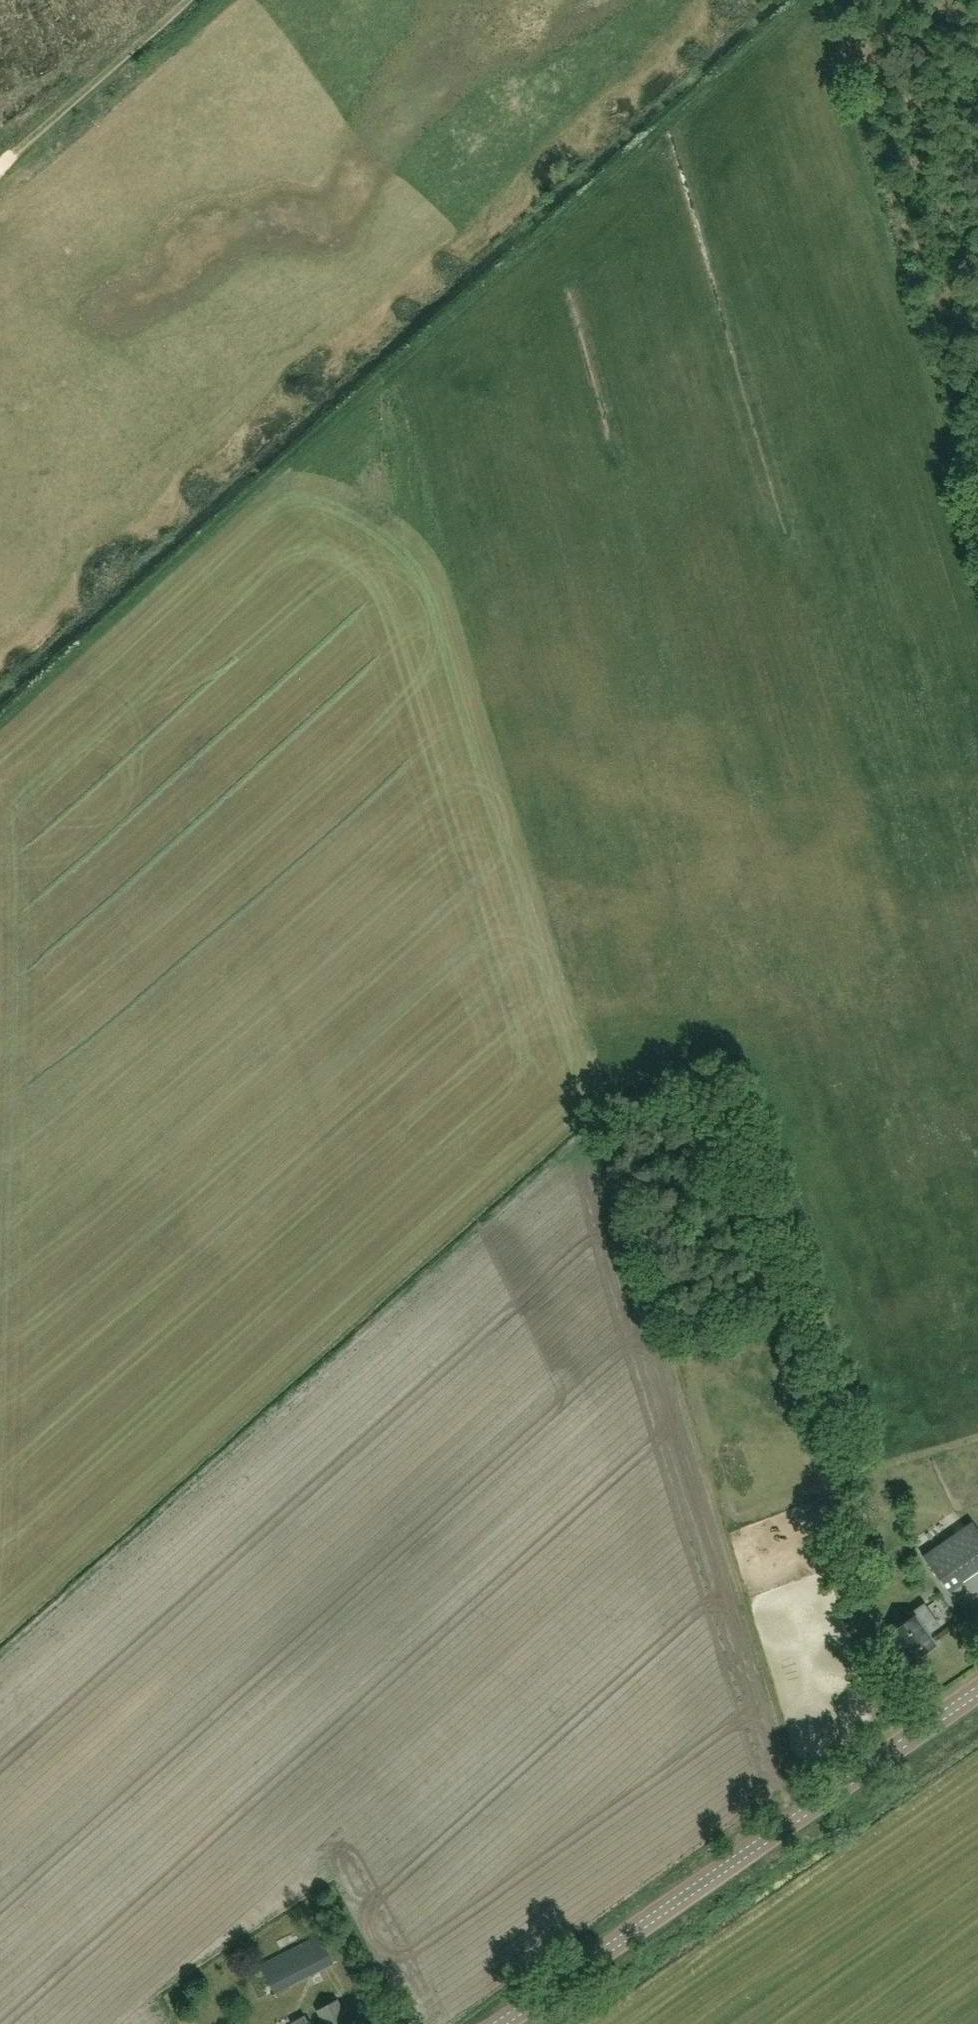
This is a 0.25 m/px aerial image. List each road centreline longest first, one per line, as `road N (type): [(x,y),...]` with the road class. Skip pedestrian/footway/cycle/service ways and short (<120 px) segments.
road 1 (tertiary): [(511,2023),(977,1697)]
road 2 (track): [(0,166),(189,0)]

